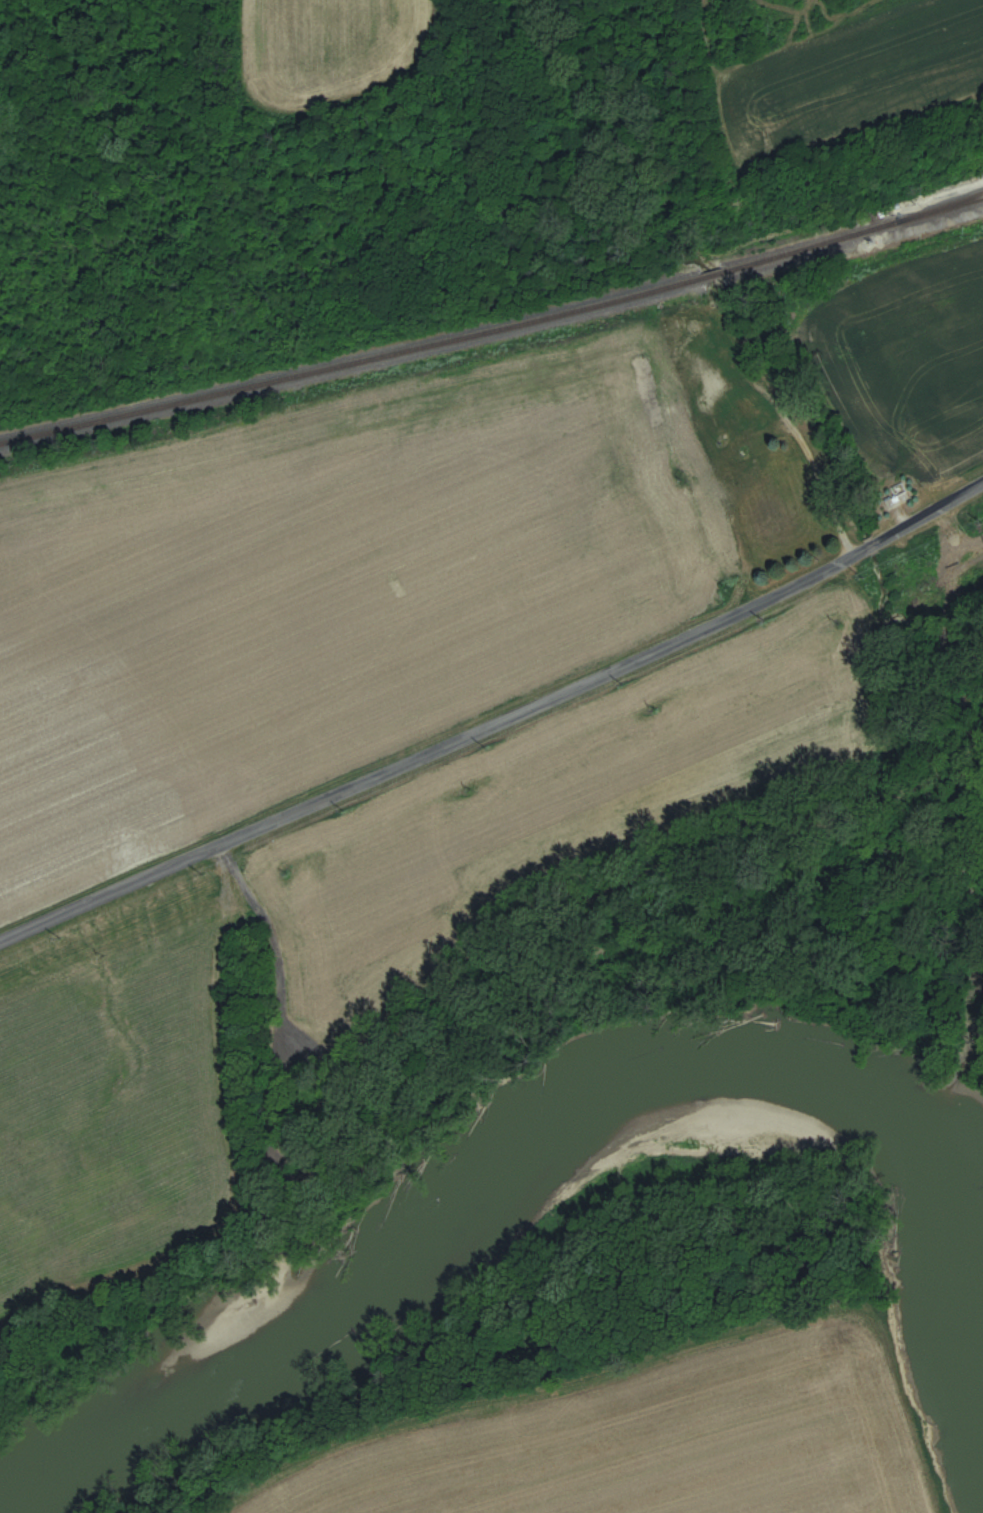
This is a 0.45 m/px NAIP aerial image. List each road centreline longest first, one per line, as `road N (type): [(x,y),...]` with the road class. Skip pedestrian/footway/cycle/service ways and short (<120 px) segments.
road 1 (residential): [(0,942),(853,558),(982,485)]
road 2 (residential): [(853,558),(801,426),(780,403),(767,407)]

